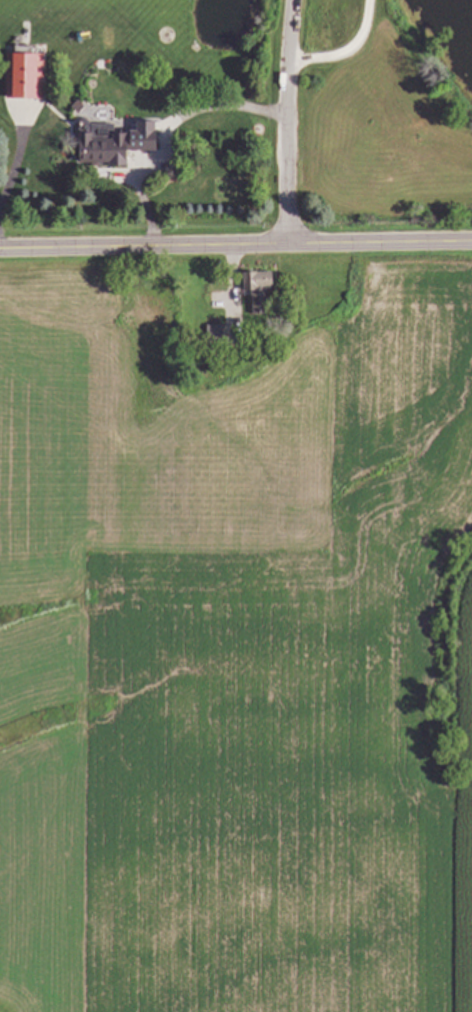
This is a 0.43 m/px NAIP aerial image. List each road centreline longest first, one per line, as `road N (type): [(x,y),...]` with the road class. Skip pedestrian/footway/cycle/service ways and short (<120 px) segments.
road 1 (tertiary): [(471,243),(0,249)]
road 2 (residential): [(288,245),(293,0)]

